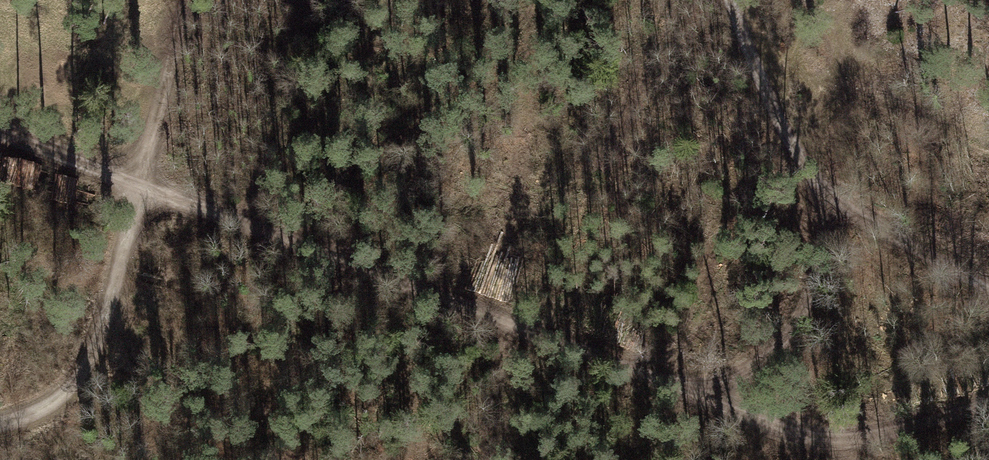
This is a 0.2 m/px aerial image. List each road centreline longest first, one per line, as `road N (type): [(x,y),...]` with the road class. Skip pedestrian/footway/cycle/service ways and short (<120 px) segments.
road 1 (track): [(138,185),(821,441),(899,432),(988,405)]
road 2 (track): [(988,288),(855,217),(817,184),(776,117),(726,0)]
road 3 (track): [(0,424),(59,398),(85,367),(111,300),(138,185)]
road 4 (track): [(817,184),(822,256),(797,328),(740,370),(675,388)]
road 5 (track): [(186,0),(138,185)]
road 6 (track): [(0,136),(138,185)]

